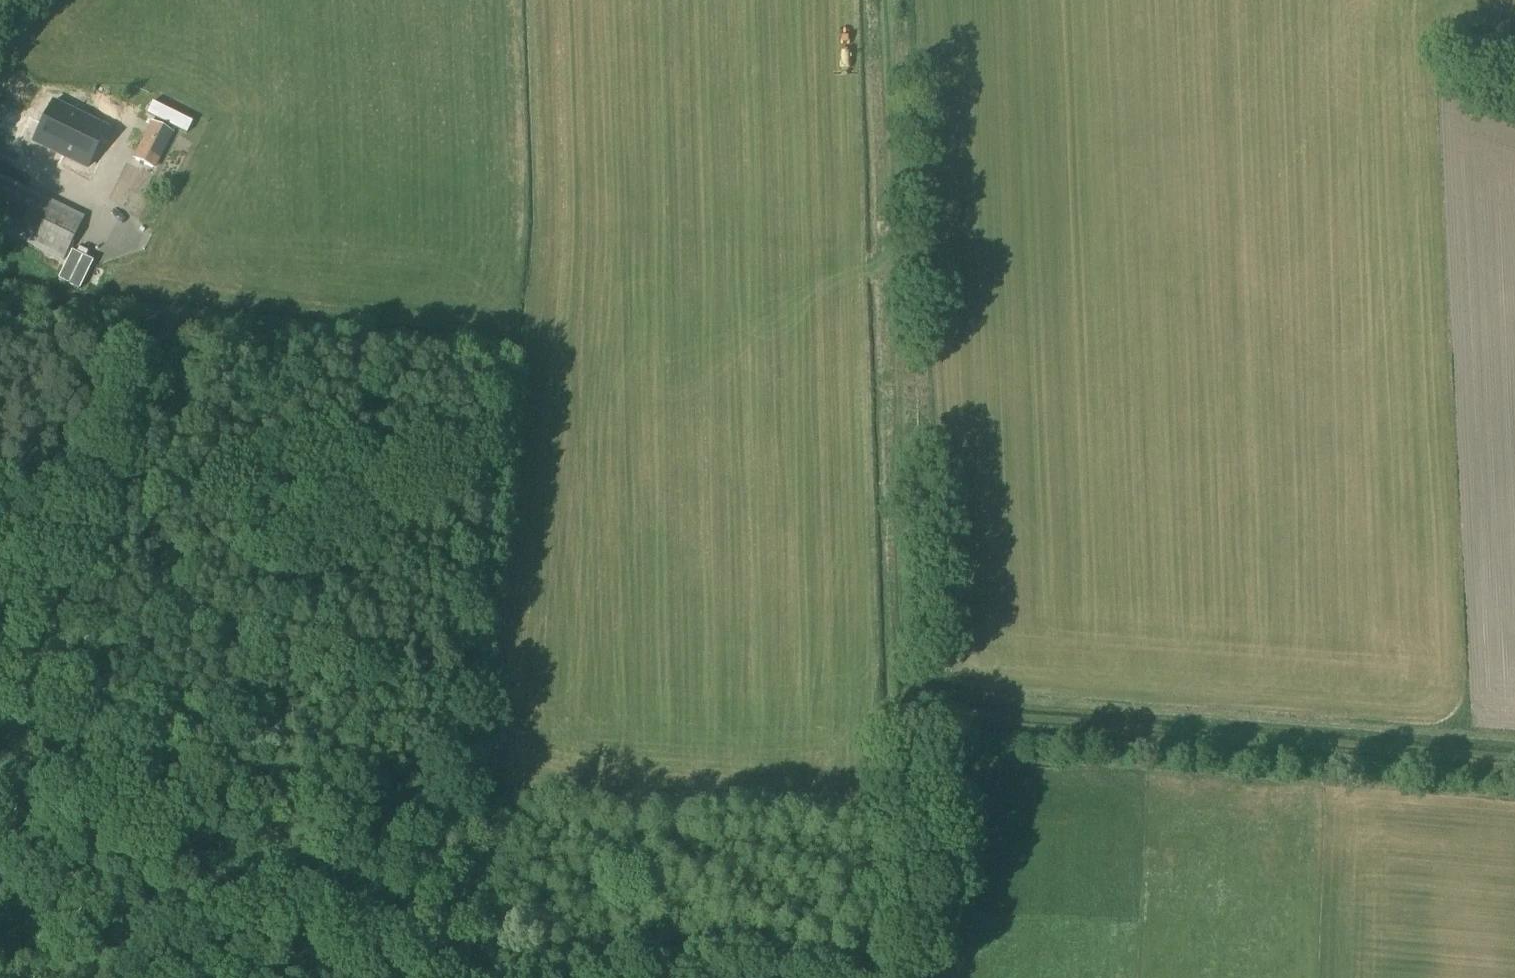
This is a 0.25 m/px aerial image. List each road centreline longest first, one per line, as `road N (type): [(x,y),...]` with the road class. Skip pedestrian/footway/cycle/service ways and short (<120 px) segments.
road 1 (track): [(1514,764),(911,715),(910,926),(850,977)]
road 2 (track): [(876,0),(911,715)]

